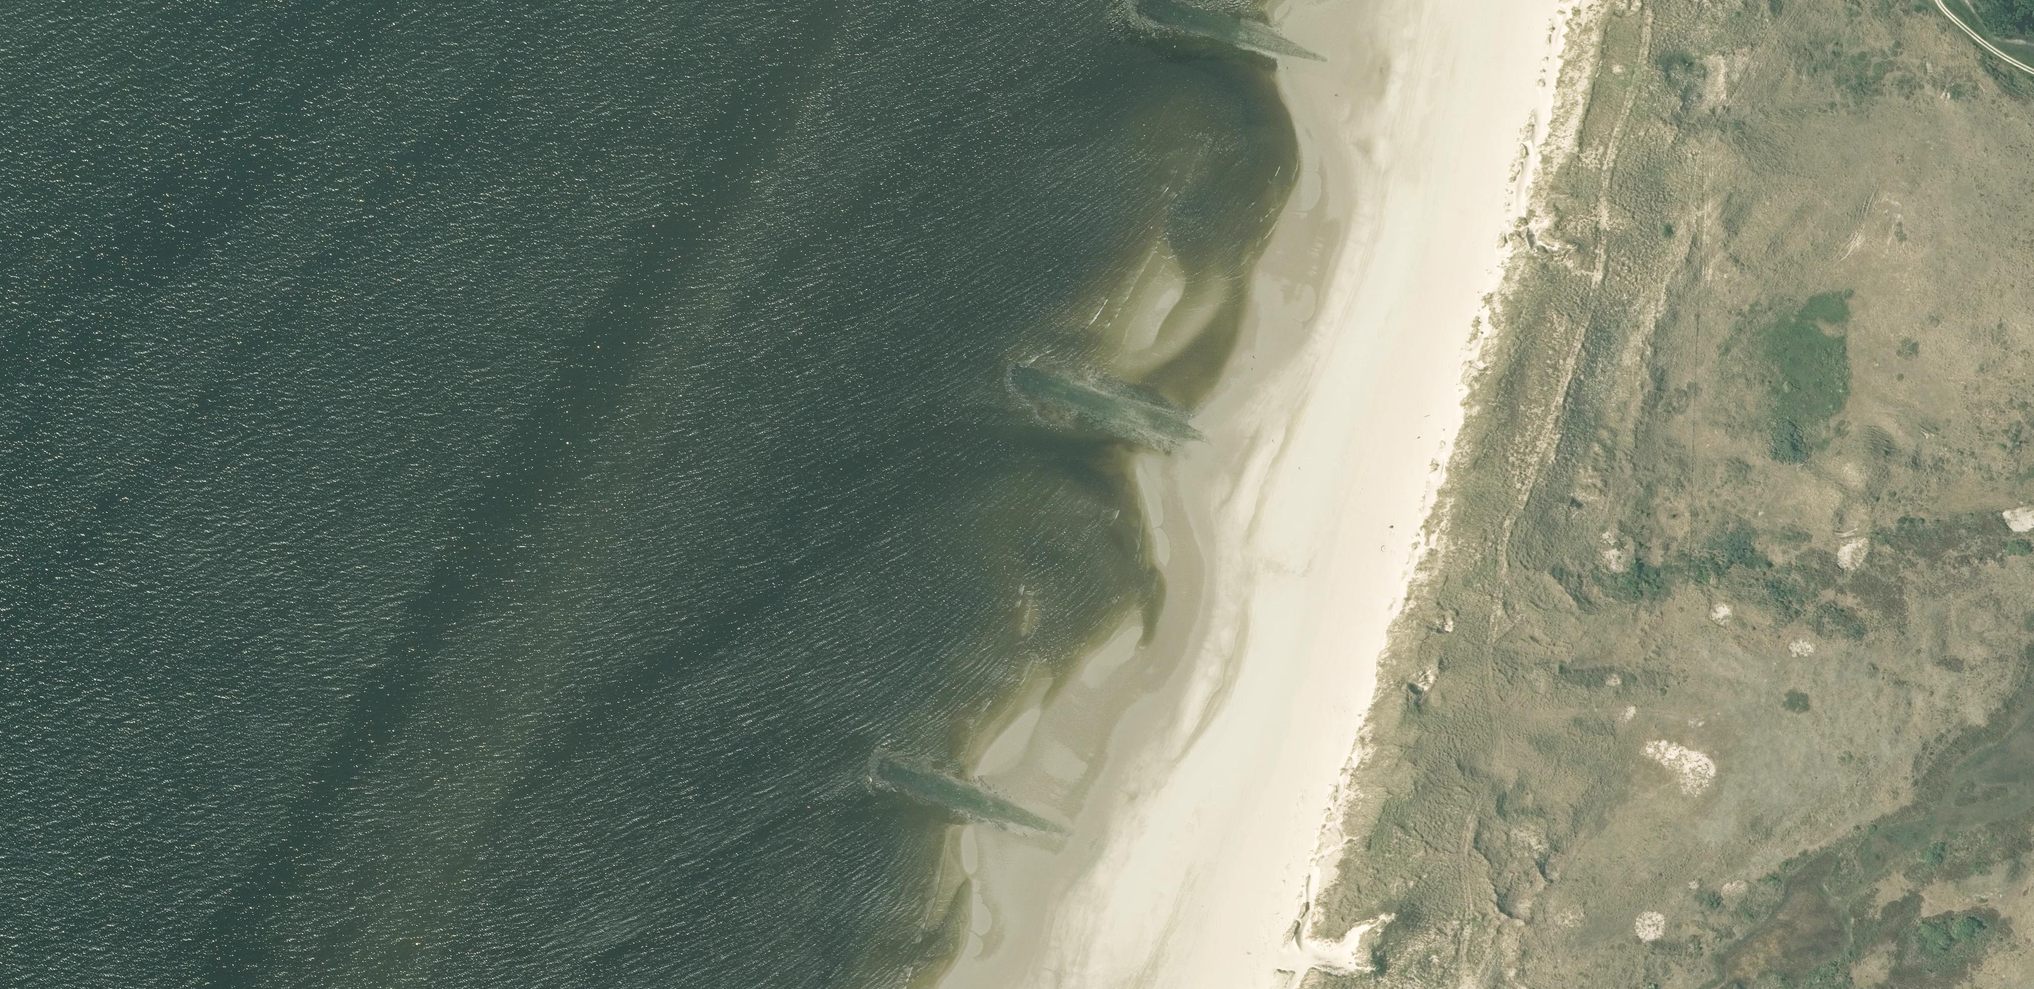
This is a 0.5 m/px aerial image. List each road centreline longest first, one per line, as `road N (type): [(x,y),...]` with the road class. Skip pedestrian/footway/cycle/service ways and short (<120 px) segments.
road 1 (track): [(2033,73),(1984,44),(1934,0)]

